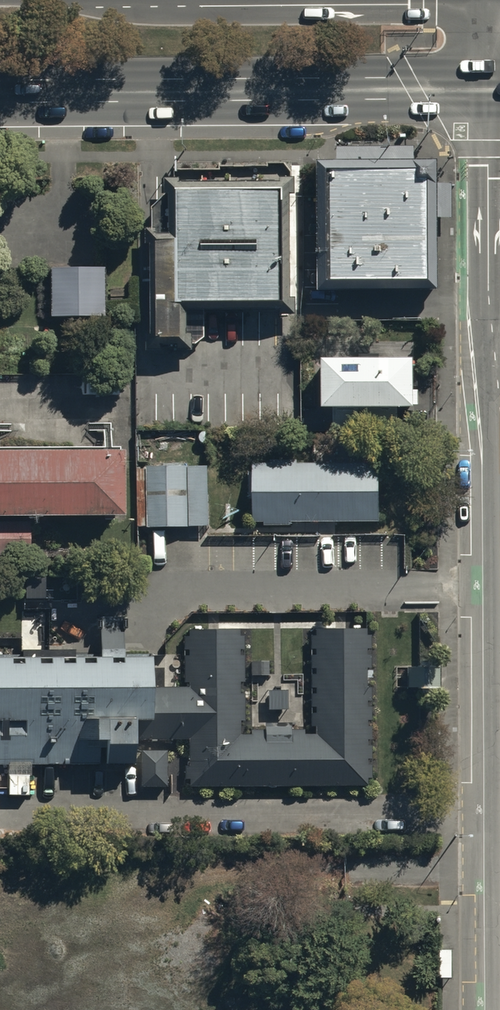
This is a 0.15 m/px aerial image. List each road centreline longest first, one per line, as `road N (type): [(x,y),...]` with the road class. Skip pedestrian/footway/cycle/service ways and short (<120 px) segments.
road 1 (primary): [(499,87),(0,89)]

